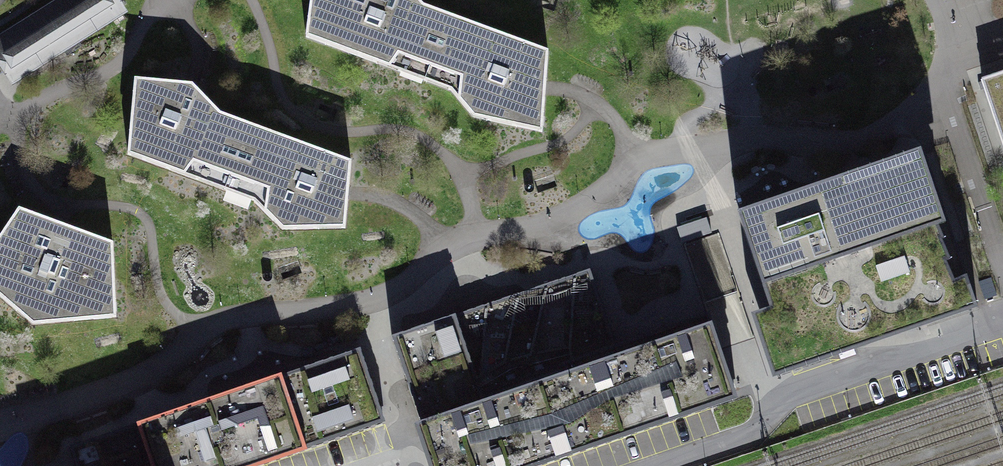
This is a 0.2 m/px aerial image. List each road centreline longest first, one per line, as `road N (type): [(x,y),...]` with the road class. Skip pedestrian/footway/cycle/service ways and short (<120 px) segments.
road 1 (residential): [(572,465),(1002,314)]

